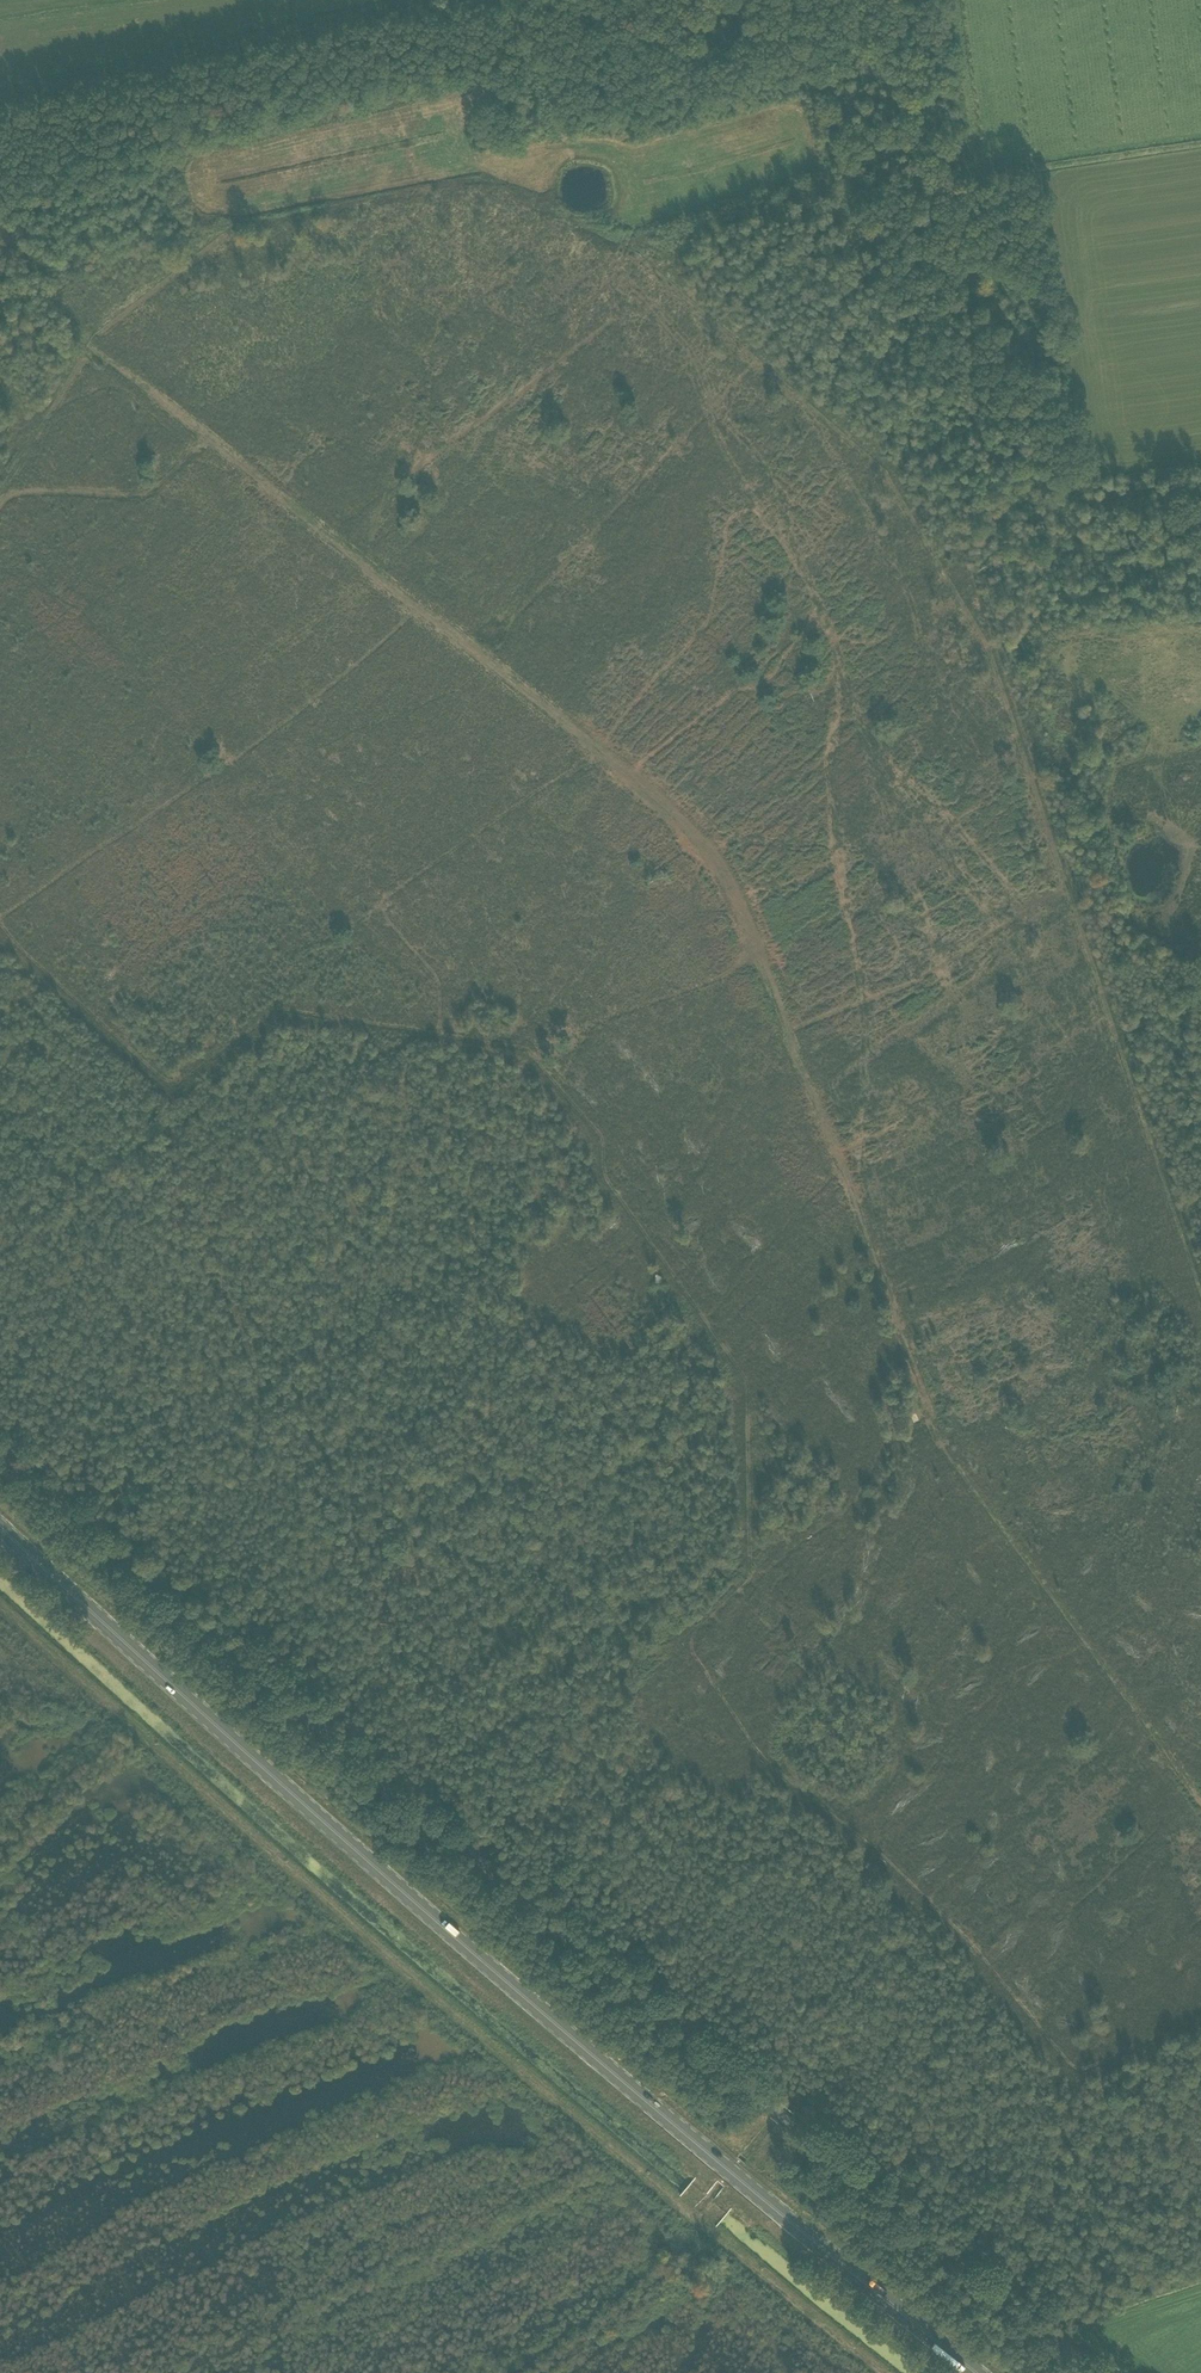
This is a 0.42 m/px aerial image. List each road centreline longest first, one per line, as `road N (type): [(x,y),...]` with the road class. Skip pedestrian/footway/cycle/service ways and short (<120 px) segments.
road 1 (unclassified): [(1087,2372),(0,1455)]
road 2 (primary): [(978,2372),(479,1957),(0,1527)]
road 3 (track): [(883,2372),(387,1957),(0,1604)]
road 4 (track): [(0,96),(435,0)]

